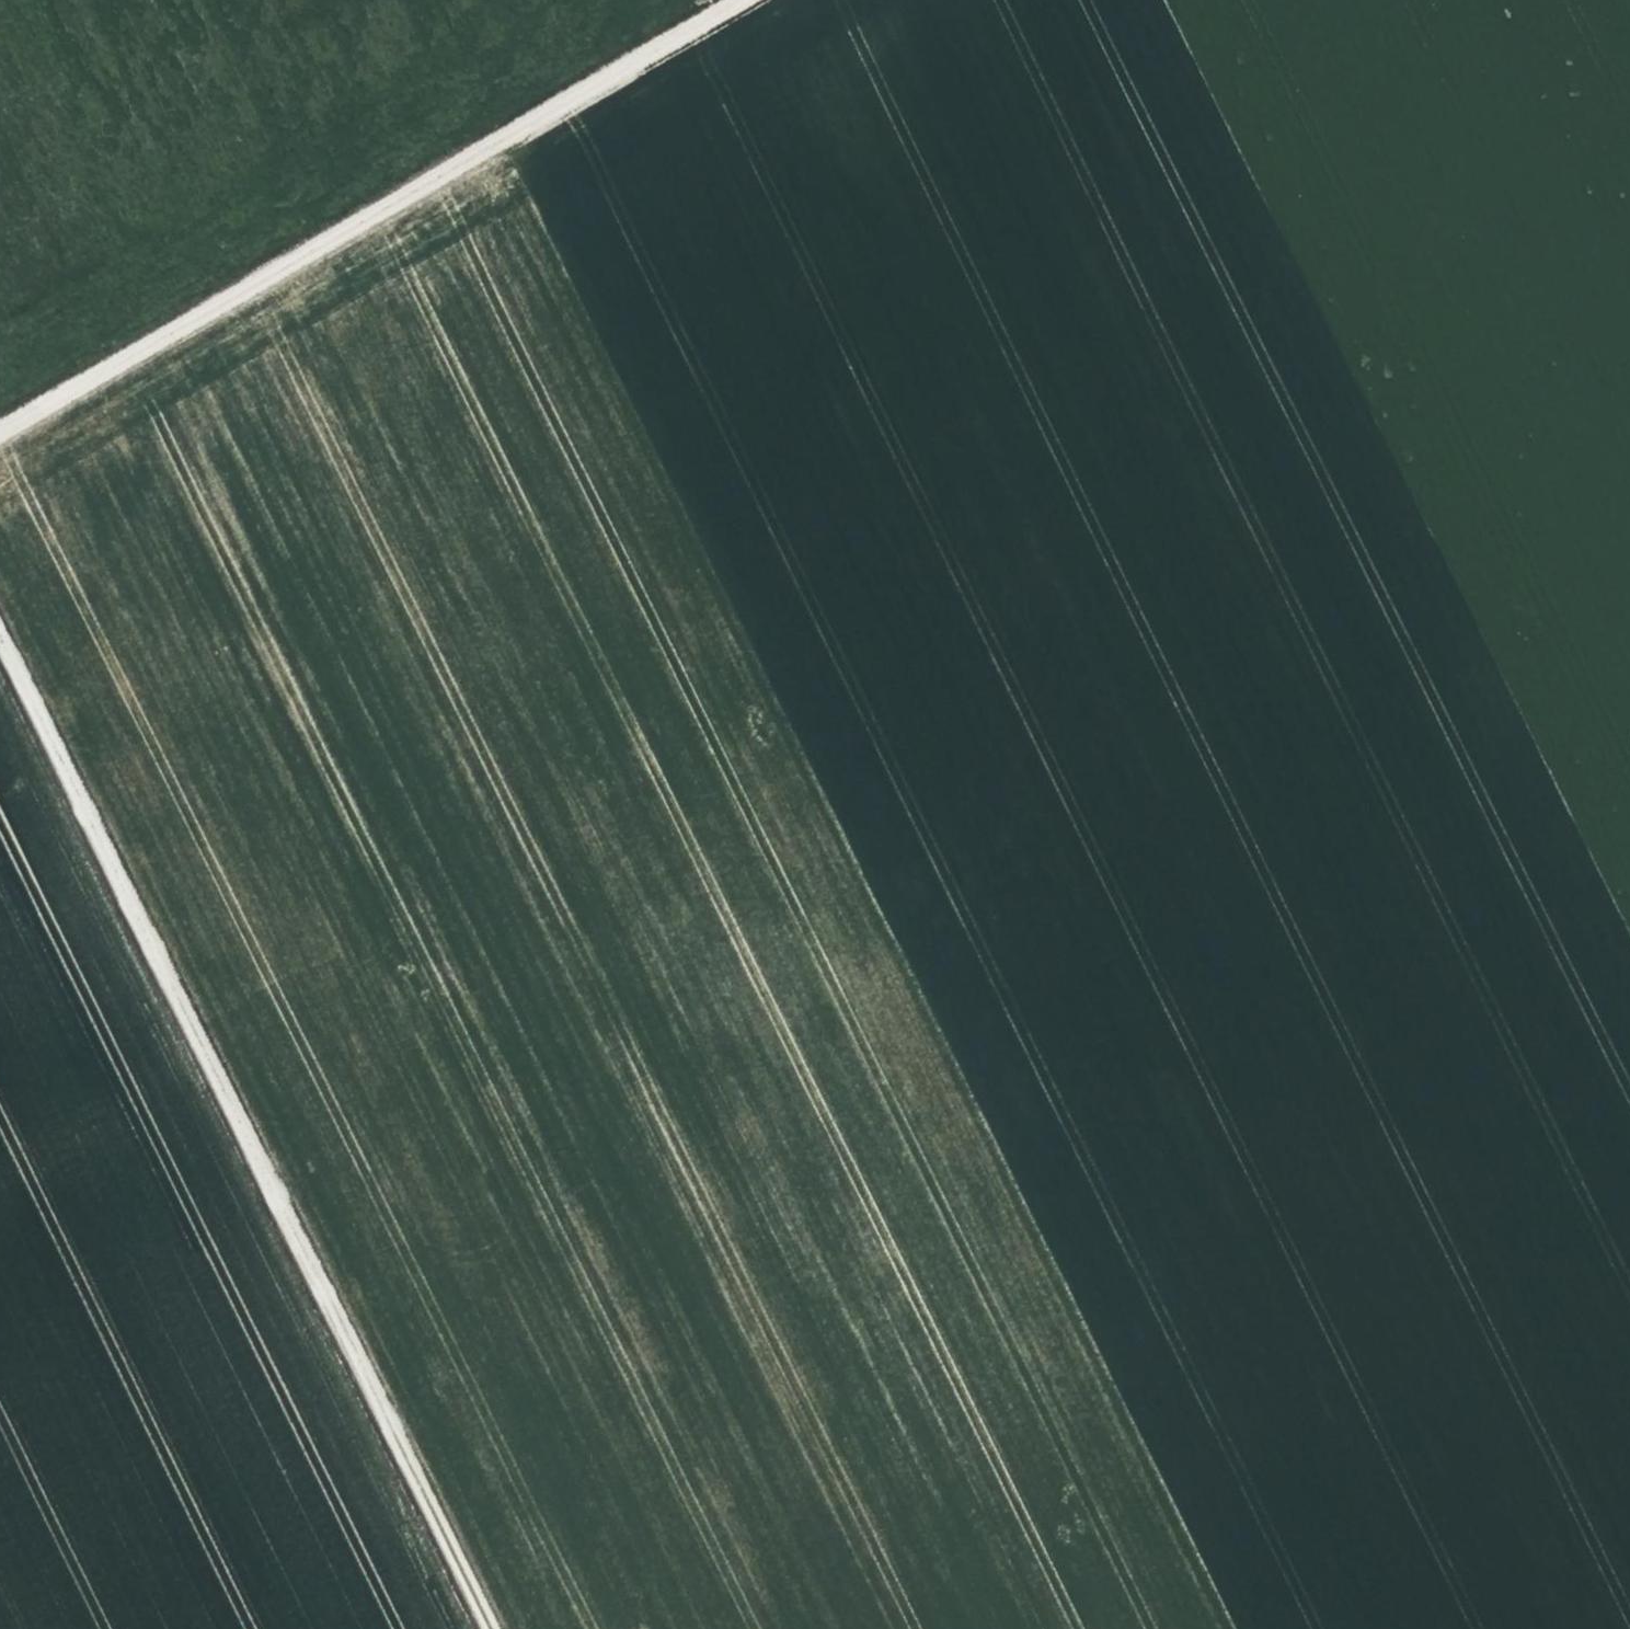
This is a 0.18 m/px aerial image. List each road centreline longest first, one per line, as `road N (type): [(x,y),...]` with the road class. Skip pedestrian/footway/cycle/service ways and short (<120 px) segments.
road 1 (track): [(489,1628),(0,634)]
road 2 (track): [(0,440),(762,0)]

